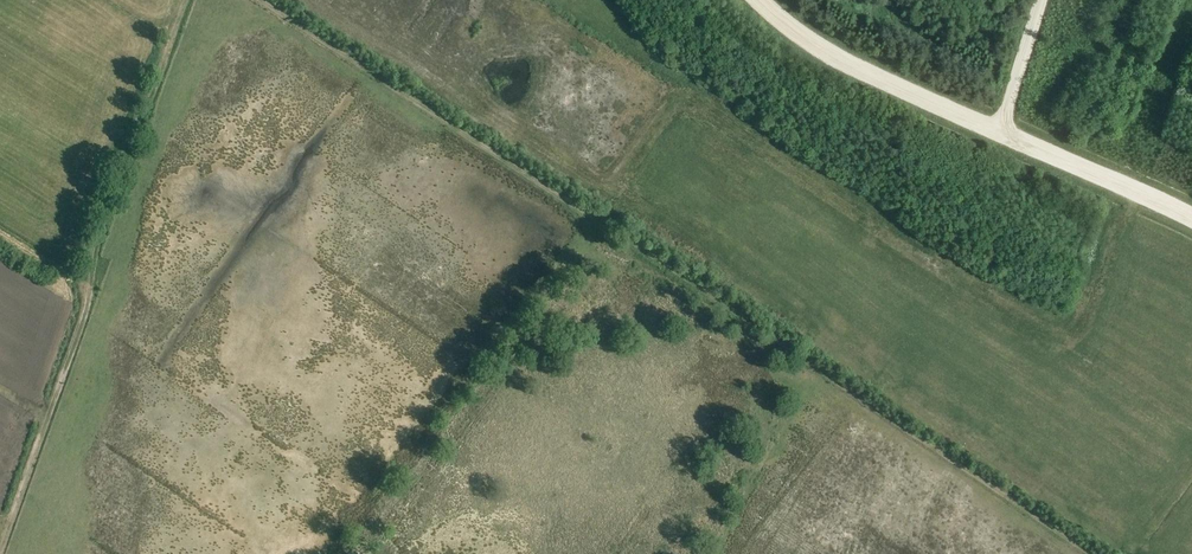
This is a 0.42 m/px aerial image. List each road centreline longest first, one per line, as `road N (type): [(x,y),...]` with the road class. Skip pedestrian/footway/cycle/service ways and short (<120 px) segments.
road 1 (track): [(1090,553),(263,0)]
road 2 (track): [(0,553),(89,295),(88,260),(184,0)]
road 3 (track): [(1191,217),(814,46),(757,0)]
road 4 (track): [(1040,0),(1000,131)]

